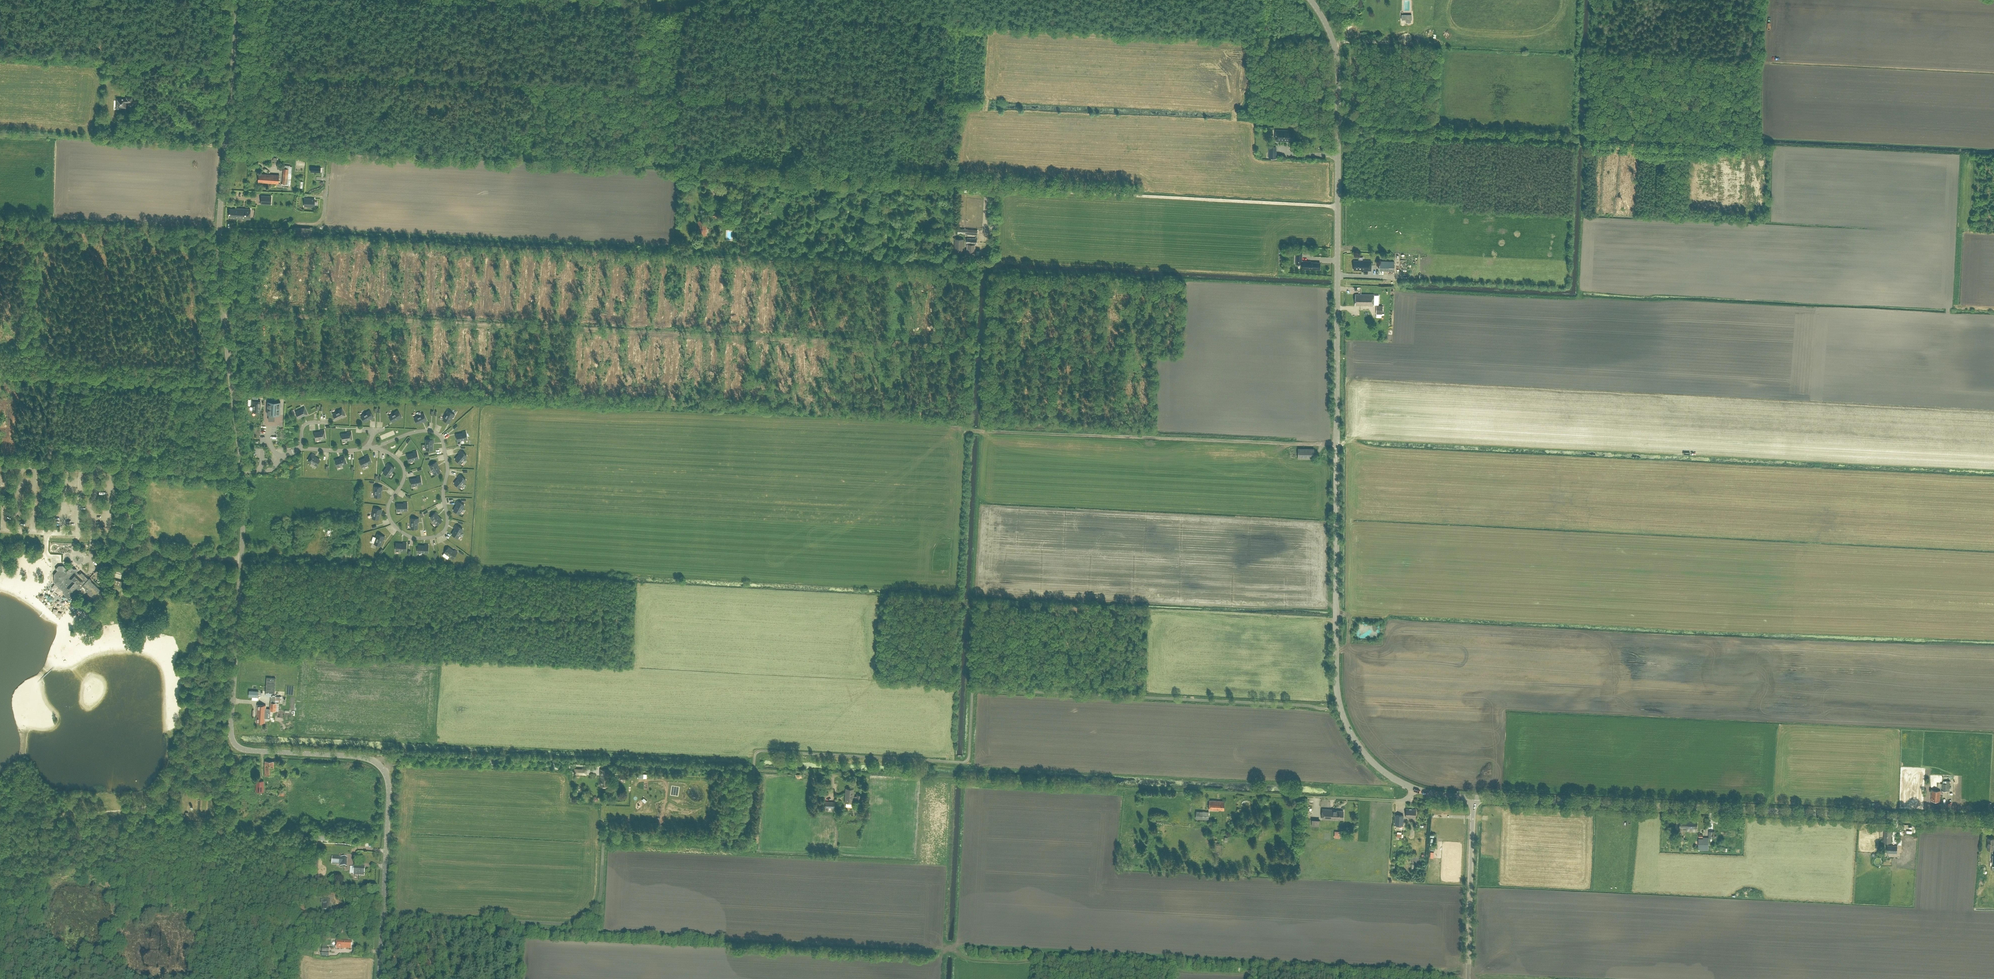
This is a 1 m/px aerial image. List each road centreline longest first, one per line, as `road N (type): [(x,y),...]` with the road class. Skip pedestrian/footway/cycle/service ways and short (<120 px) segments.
road 1 (tertiary): [(379,978),(384,770),(363,757),(247,750),(231,738),(242,474),(219,255),(239,0)]
road 2 (track): [(958,181),(160,142),(131,110)]
road 3 (tertiary): [(1414,789),(1364,753),(1337,694),(1338,65),(1309,0)]
road 4 (track): [(985,348),(223,314)]
road 5 (track): [(944,953),(1240,975),(1258,968),(1468,977)]
road 6 (tertiary): [(1993,820),(1473,796)]
road 7 (track): [(831,783),(824,774),(603,762),(410,753),(374,760)]
road 8 (track): [(985,232),(987,195),(995,189),(1338,207)]
road 9 (track): [(1591,0),(1585,142),(1338,133)]
road 10 (track): [(982,430),(1337,444)]
road 11 (track): [(982,430),(968,685),(975,689)]
road 12 (track): [(985,348),(990,270),(1161,277)]
road 13 (track): [(384,770),(399,758),(578,766)]
road 14 (unclassified): [(1468,978),(1473,796)]
road 15 (track): [(1161,277),(1337,284)]
road 16 (track): [(1222,792),(1395,800)]
road 17 (track): [(1148,355),(985,348)]
road 18 (track): [(160,142),(0,135)]
road 19 (track): [(351,616),(301,611),(259,572),(241,567)]

